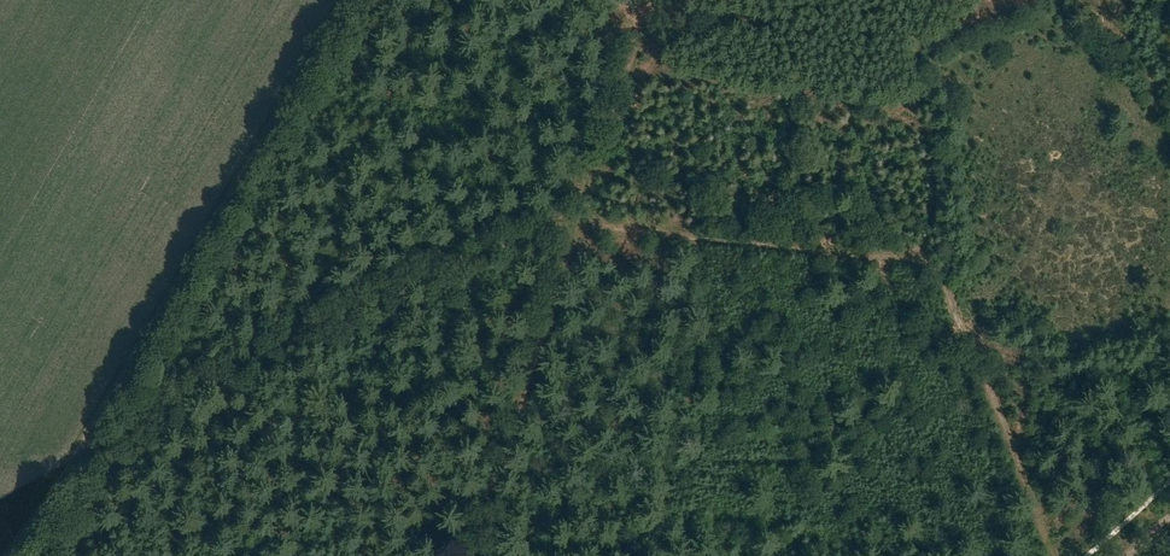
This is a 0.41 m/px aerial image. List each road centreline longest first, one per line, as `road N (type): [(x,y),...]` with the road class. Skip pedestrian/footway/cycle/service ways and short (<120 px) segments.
road 1 (track): [(1010,449),(928,271),(898,261),(575,231)]
road 2 (track): [(343,0),(68,464)]
road 3 (track): [(512,250),(194,404)]
road 4 (track): [(557,288),(468,555)]
road 5 (track): [(575,231),(653,0)]
road 6 (track): [(233,385),(222,482),(197,555)]
road 7 (track): [(194,404),(68,464)]

